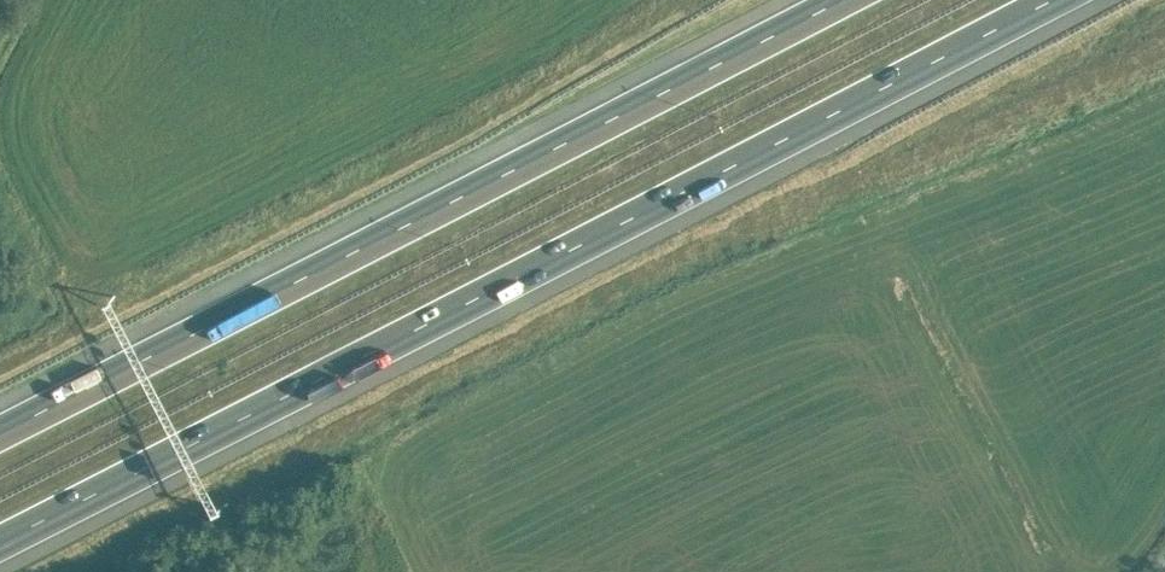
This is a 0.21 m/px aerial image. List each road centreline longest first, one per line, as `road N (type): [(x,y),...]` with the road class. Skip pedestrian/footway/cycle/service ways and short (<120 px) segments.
road 1 (motorway): [(0,544),(1072,0)]
road 2 (motorway): [(866,0),(0,437)]

